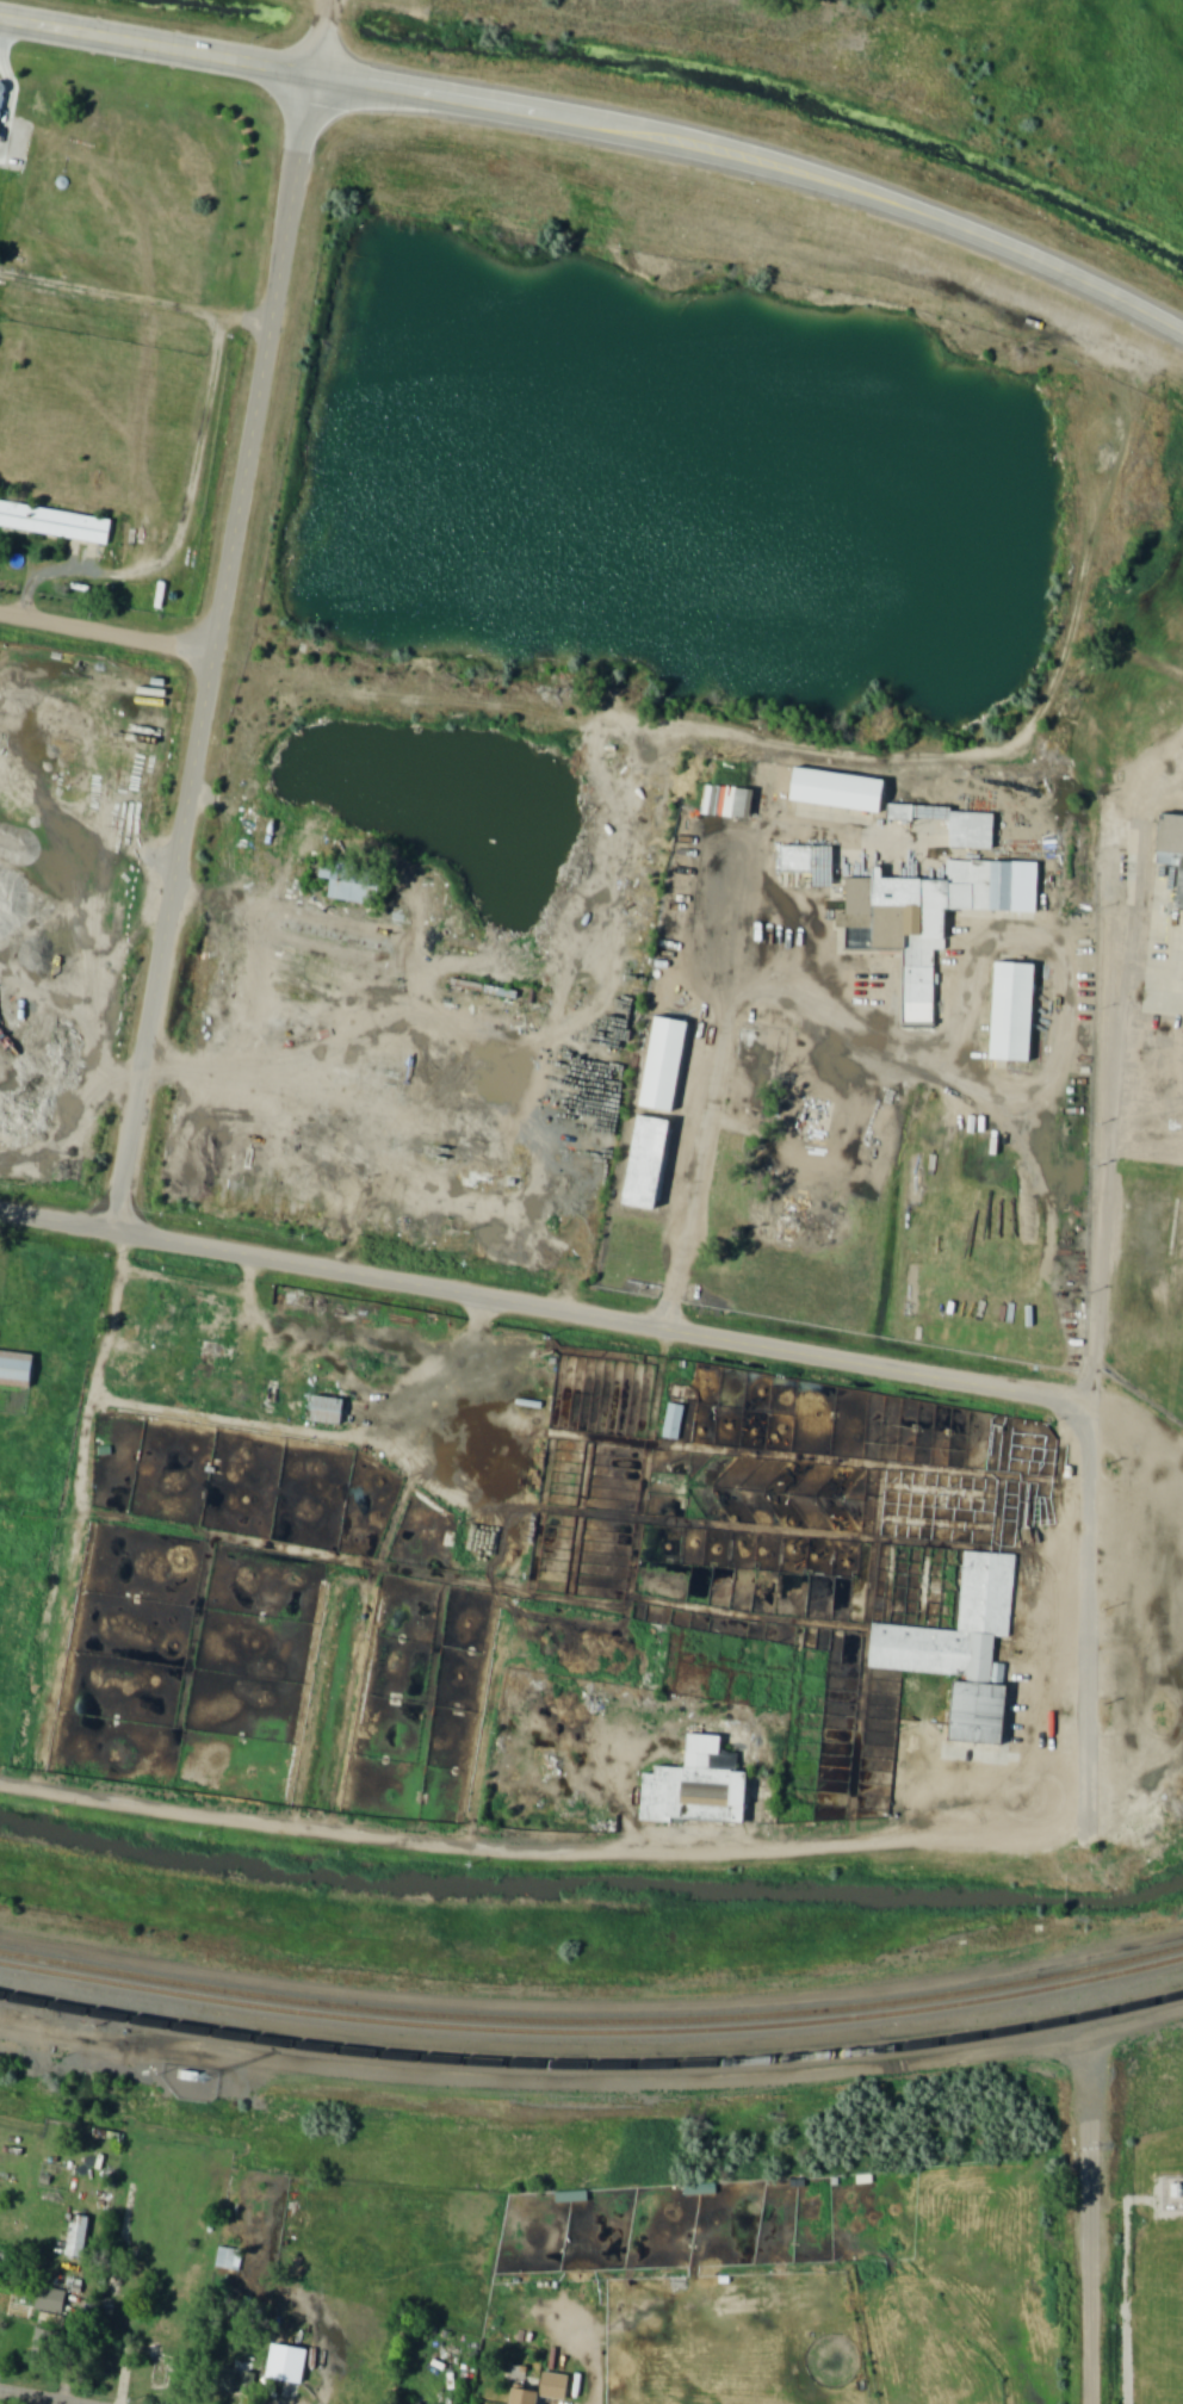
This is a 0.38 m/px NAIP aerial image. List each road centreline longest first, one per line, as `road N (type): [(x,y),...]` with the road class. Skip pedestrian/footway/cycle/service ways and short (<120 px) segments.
road 1 (tertiary): [(114,1228),(314,73)]
road 2 (residential): [(1089,1830),(608,1851),(404,1839),(0,1783)]
road 3 (primary): [(968,228),(859,187),(668,136),(0,19)]
road 4 (residential): [(1070,1413),(1041,1394),(114,1228)]
road 5 (residential): [(656,738),(621,715),(405,690),(0,615)]
road 6 (residential): [(1089,1830),(1089,1454),(1085,1426),(1070,1413)]
road 7 (residential): [(1095,2403),(1094,2038)]
road 8 (primary): [(968,228),(1182,332)]

